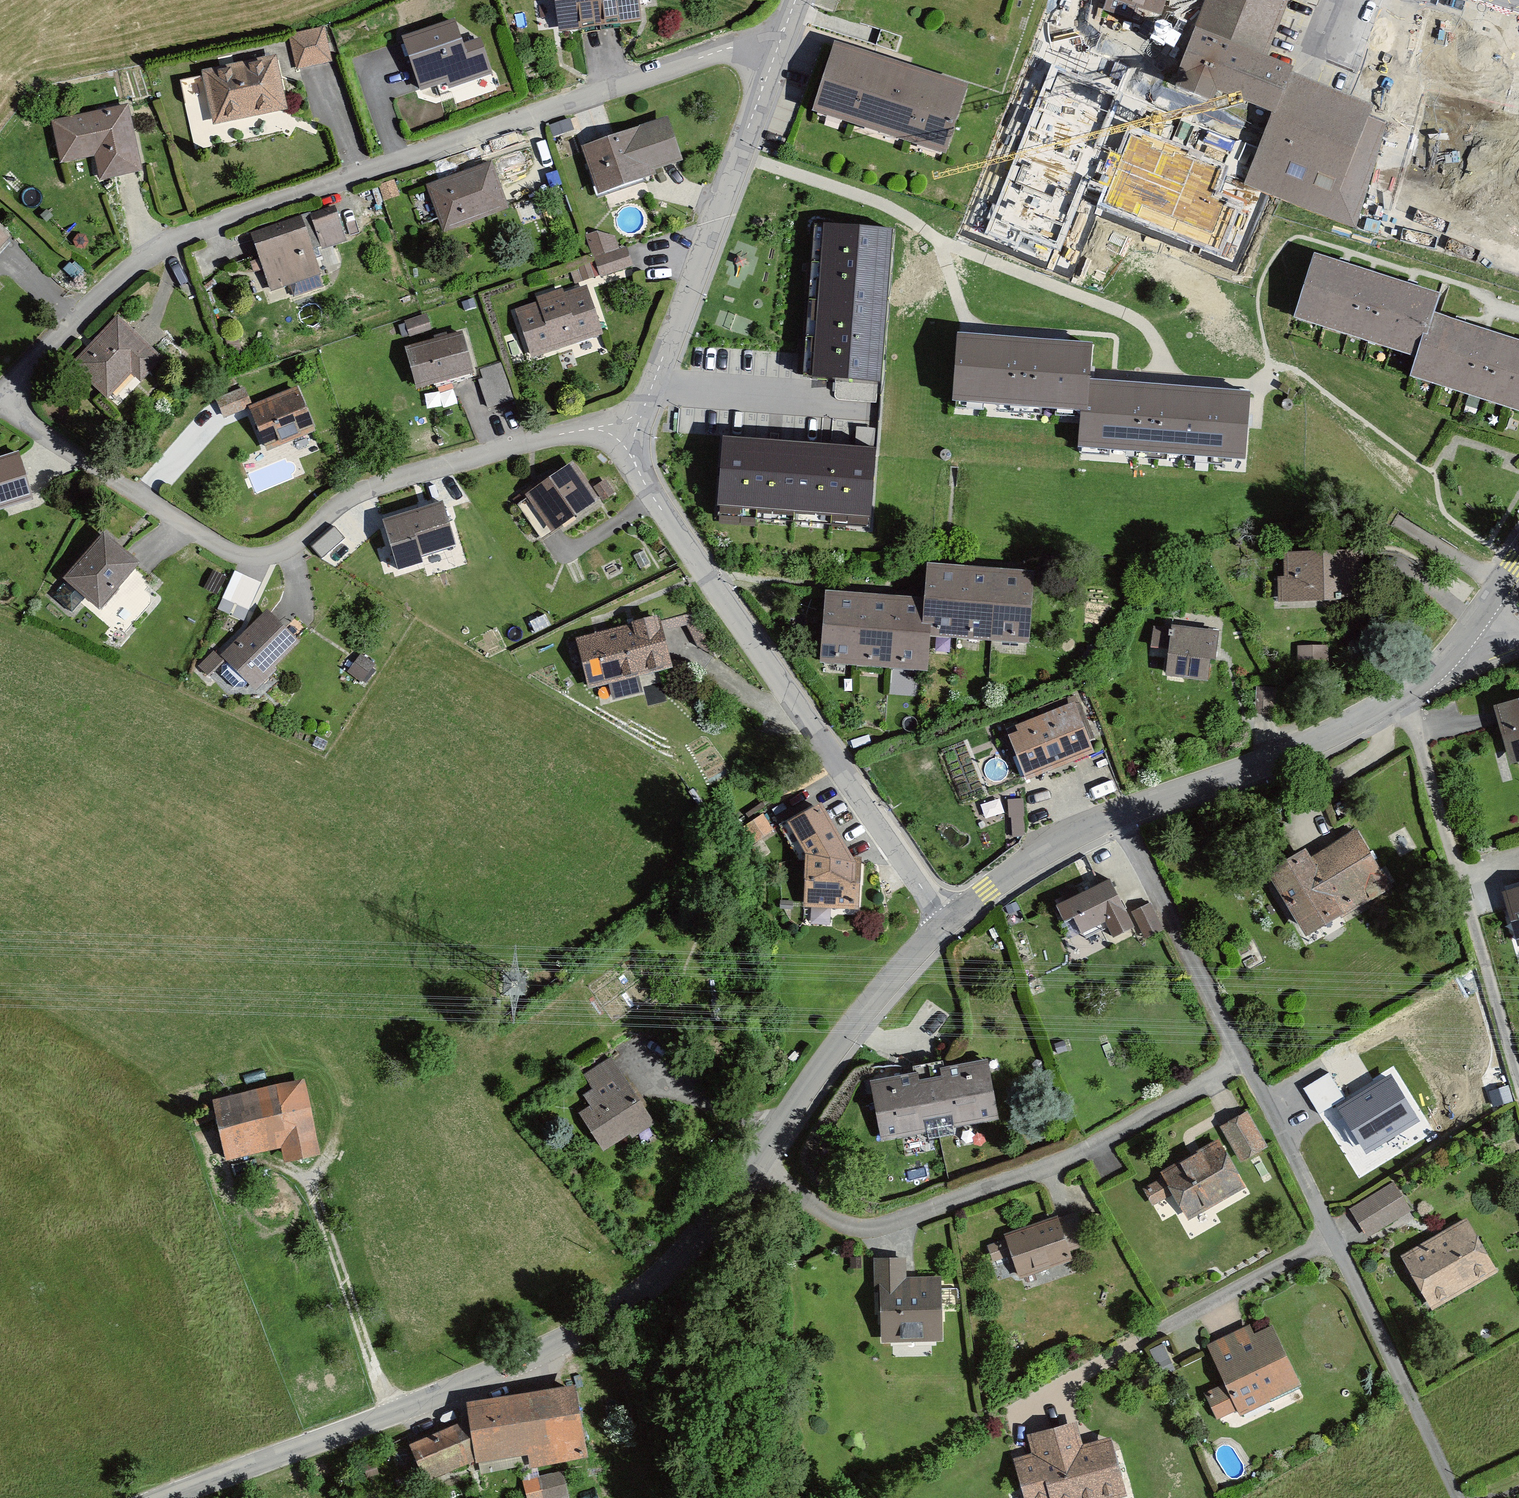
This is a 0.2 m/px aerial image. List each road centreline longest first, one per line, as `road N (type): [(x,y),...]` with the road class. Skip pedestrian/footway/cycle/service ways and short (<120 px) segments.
road 1 (residential): [(617,438),(571,433),(360,489),(287,550),(239,560),(1,407),(74,319),(150,249),(774,38)]
road 2 (tertiary): [(942,925),(850,1027),(756,1167),(669,1274),(581,1334),(394,1415),(171,1497)]
road 3 (residential): [(1118,815),(1337,1236),(1462,1497)]
road 4 (residential): [(617,438),(673,536),(942,925)]
road 5 (residential): [(774,38),(644,396),(617,438)]
road 6 (residential): [(1405,694),(1518,1080)]
road 7 (tertiary): [(1405,694),(1271,762),(1118,815)]
road 8 (track): [(394,1415),(328,1199)]
road 9 (tertiary): [(1118,815),(1049,846),(942,925)]

